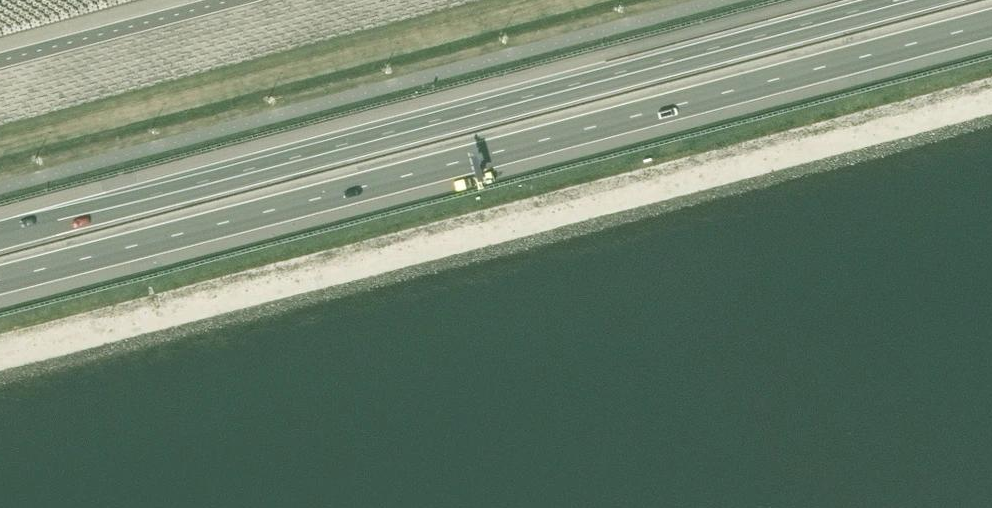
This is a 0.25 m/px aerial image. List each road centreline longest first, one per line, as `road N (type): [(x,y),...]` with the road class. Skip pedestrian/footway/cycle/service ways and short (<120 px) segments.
road 1 (motorway): [(0,279),(991,22)]
road 2 (motorway): [(900,0),(0,235)]

